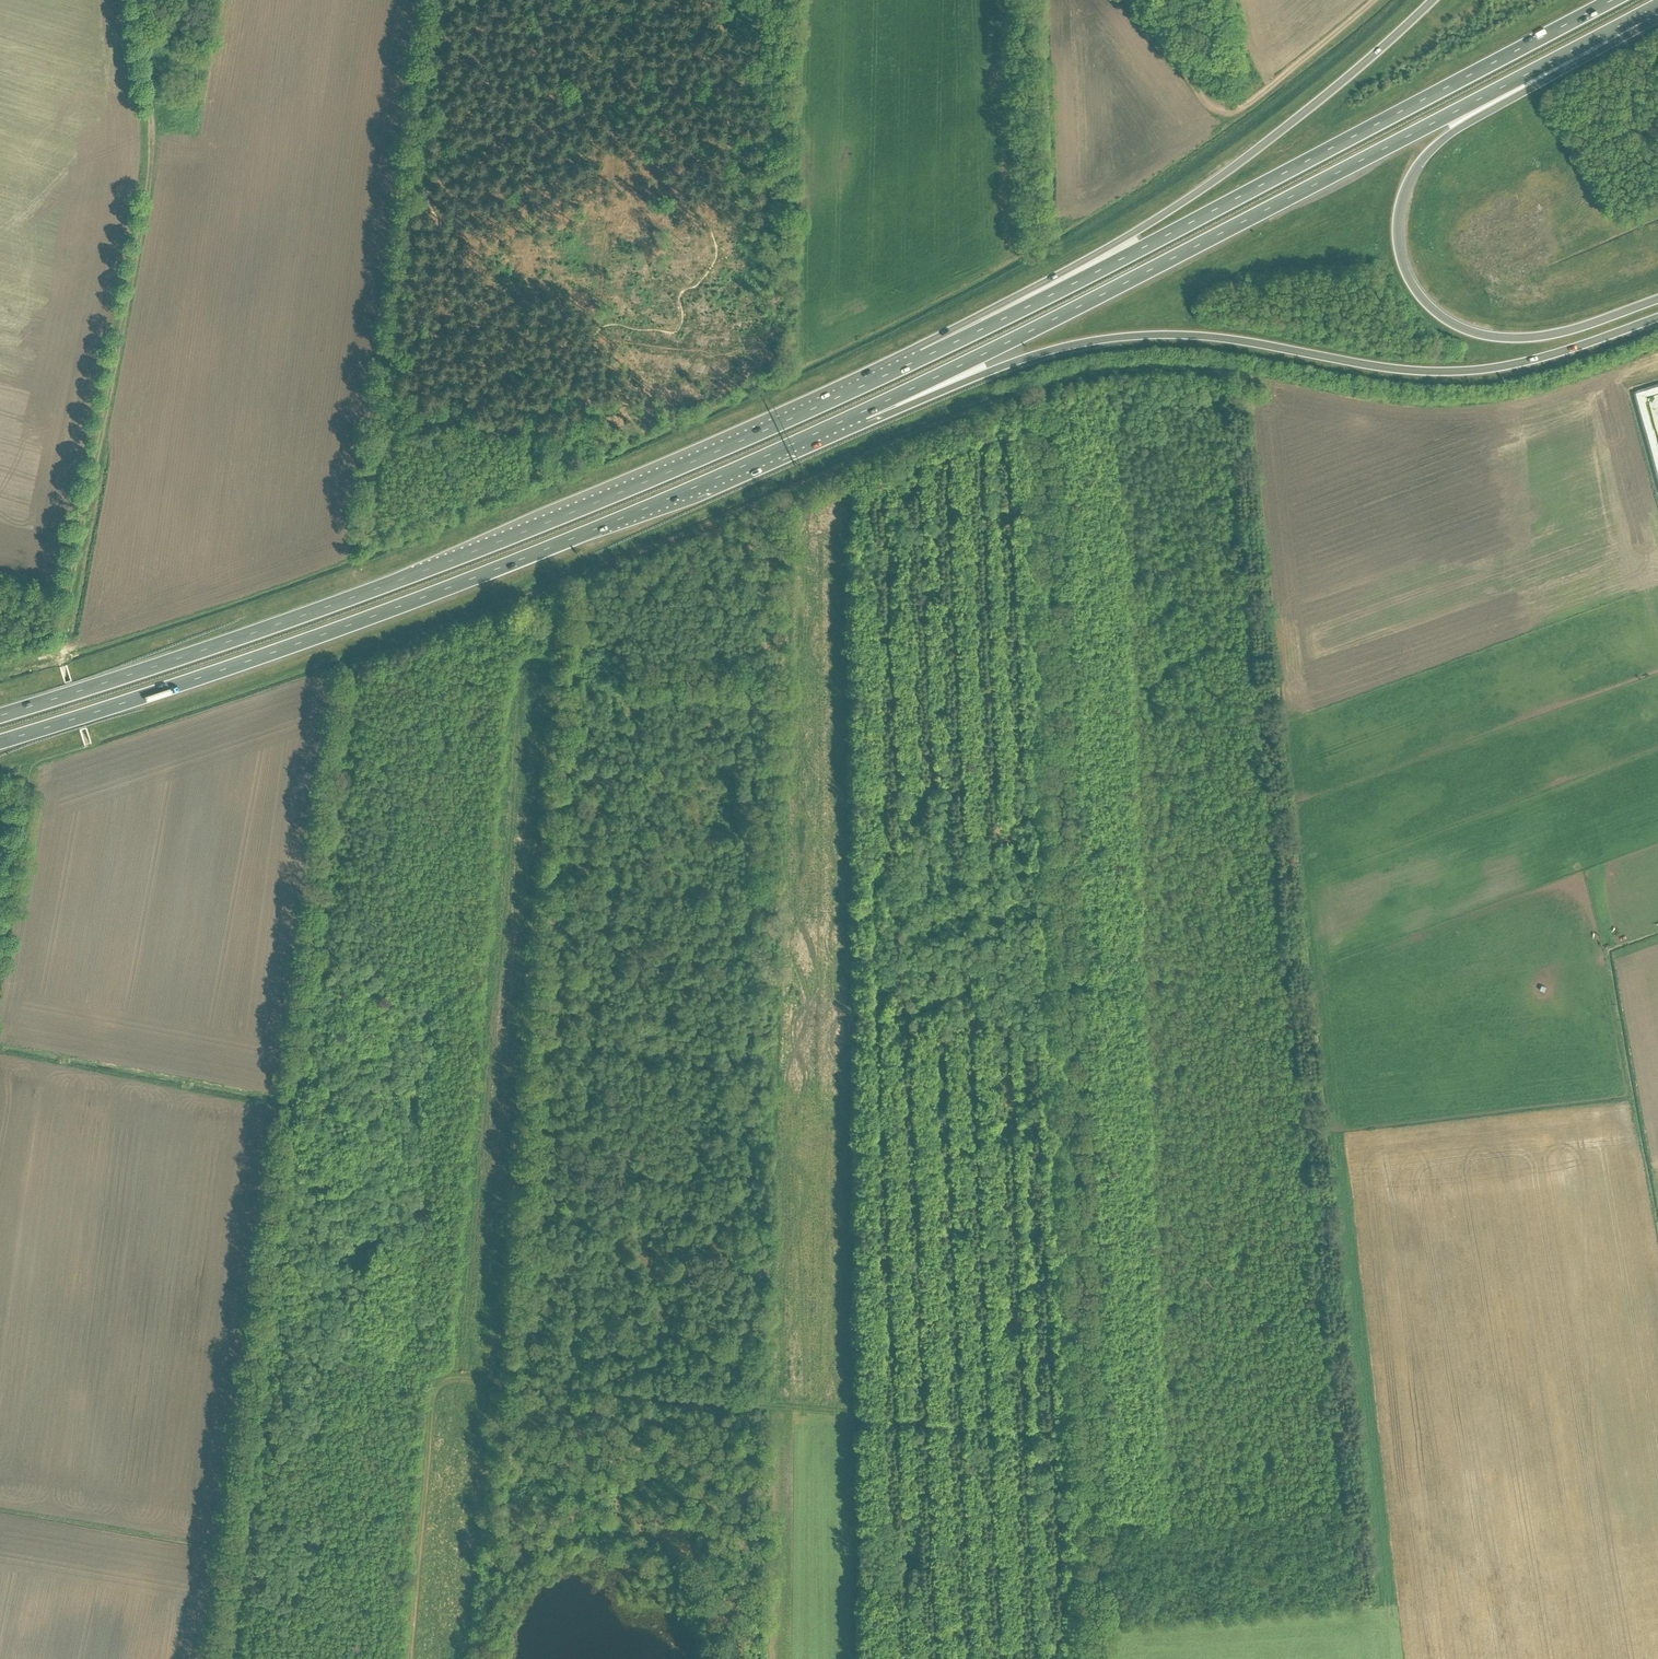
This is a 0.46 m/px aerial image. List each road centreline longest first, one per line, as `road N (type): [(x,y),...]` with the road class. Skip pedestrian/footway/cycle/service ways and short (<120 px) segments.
road 1 (track): [(1045,397),(1097,1658)]
road 2 (trunk): [(922,359),(455,559),(0,715)]
road 3 (track): [(1088,1436),(447,1378),(434,1384),(412,1658)]
road 4 (trunk): [(0,742),(372,618),(863,411)]
road 5 (trunk): [(863,411),(1640,15)]
road 6 (trunk): [(863,411),(1031,356),(1136,336),(1182,335),(1419,372),(1485,370),(1657,317)]
road 7 (trunk): [(1613,0),(922,359)]
road 8 (trunk): [(1657,298),(1537,337),(1467,332),(1418,294),(1396,232),(1400,201),(1435,144),(1640,15)]
road 9 (trunk): [(1431,0),(1242,161),(922,359)]
road 10 (track): [(139,7),(148,183),(63,605)]
road 11 (track): [(1373,0),(1228,111),(1212,104),(1123,0)]
road 12 (track): [(28,765),(0,912)]

